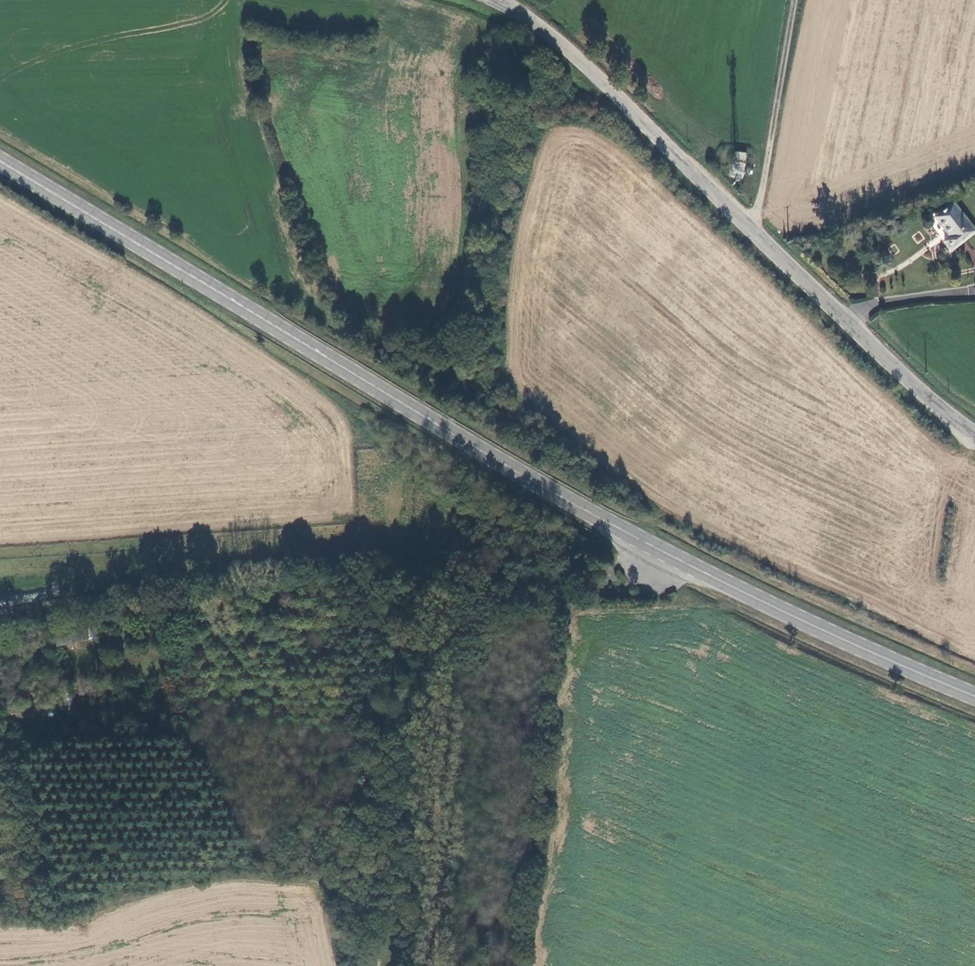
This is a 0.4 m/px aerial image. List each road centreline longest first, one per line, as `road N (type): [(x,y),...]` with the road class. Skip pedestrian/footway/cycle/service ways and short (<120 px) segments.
road 1 (secondary): [(0,162),(605,520),(812,625),(974,694)]
road 2 (tertiary): [(750,231),(577,56),(495,0)]
road 3 (tertiary): [(949,417),(750,231)]
road 4 (unclassified): [(750,231),(795,0)]

